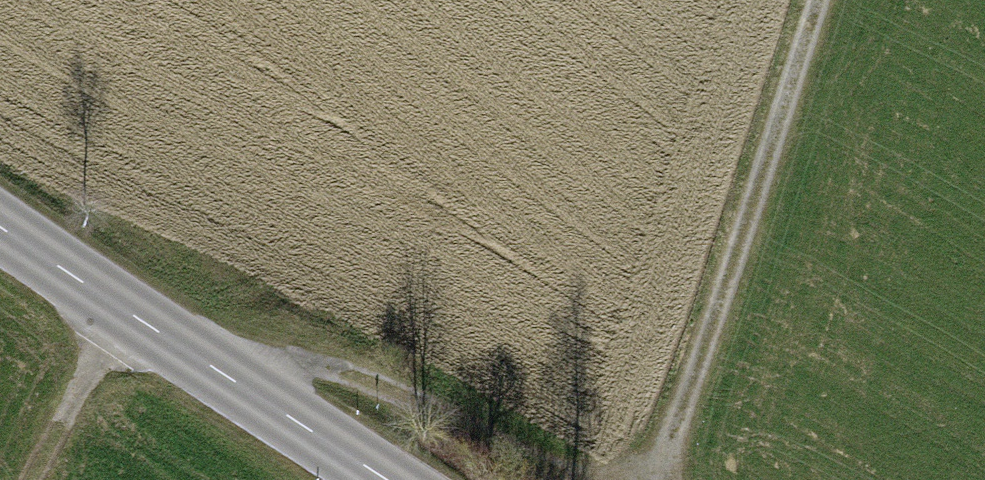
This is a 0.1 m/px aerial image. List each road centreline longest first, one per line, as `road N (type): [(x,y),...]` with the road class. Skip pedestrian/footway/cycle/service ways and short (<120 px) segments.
road 1 (track): [(818,0),(662,479)]
road 2 (tertiary): [(0,223),(125,314),(386,479)]
road 3 (track): [(585,479),(461,414),(324,362),(207,366)]
road 4 (track): [(39,479),(125,314)]

